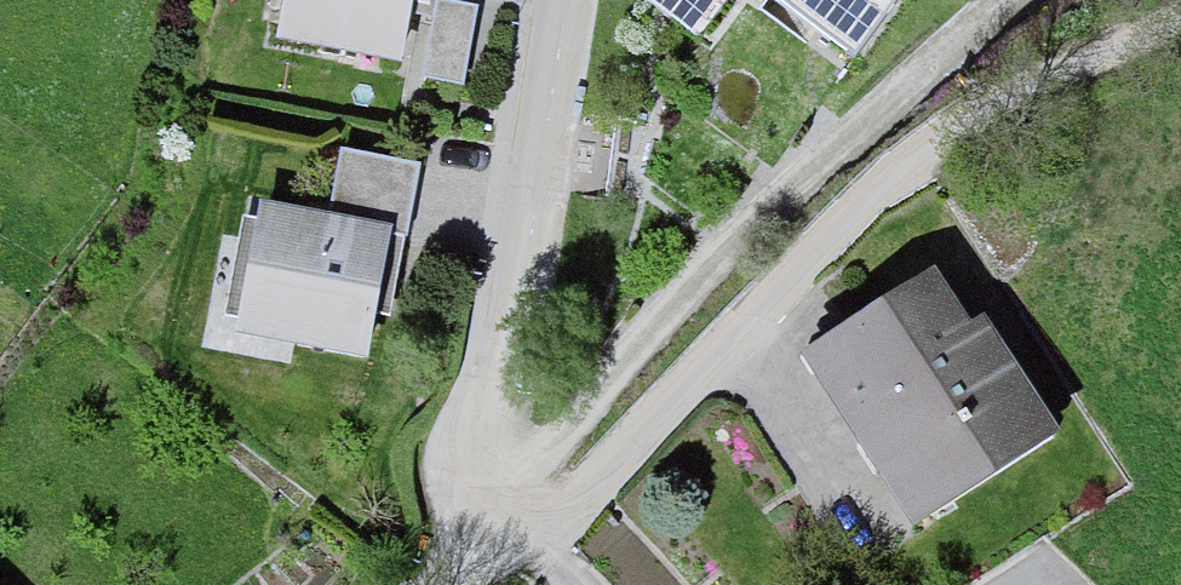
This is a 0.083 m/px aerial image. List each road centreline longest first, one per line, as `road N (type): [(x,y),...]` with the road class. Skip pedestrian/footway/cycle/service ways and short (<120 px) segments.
road 1 (residential): [(1163,0),(955,159),(507,535)]
road 2 (residential): [(507,535),(601,392),(852,123),(1006,0)]
road 3 (residential): [(564,0),(486,408),(507,535)]

